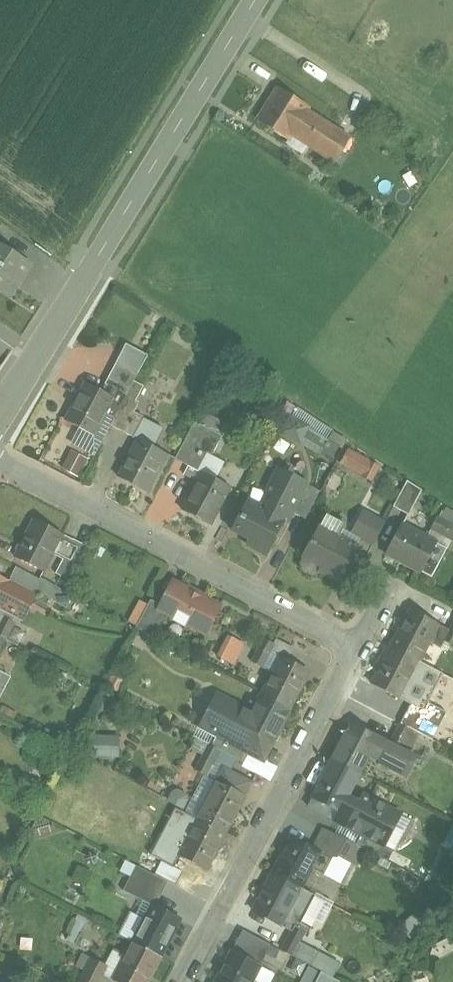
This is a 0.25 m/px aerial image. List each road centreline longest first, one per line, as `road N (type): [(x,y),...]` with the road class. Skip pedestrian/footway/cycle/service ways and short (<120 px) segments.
road 1 (residential): [(182,981),(354,648),(0,458)]
road 2 (tertiary): [(257,0),(0,419)]

